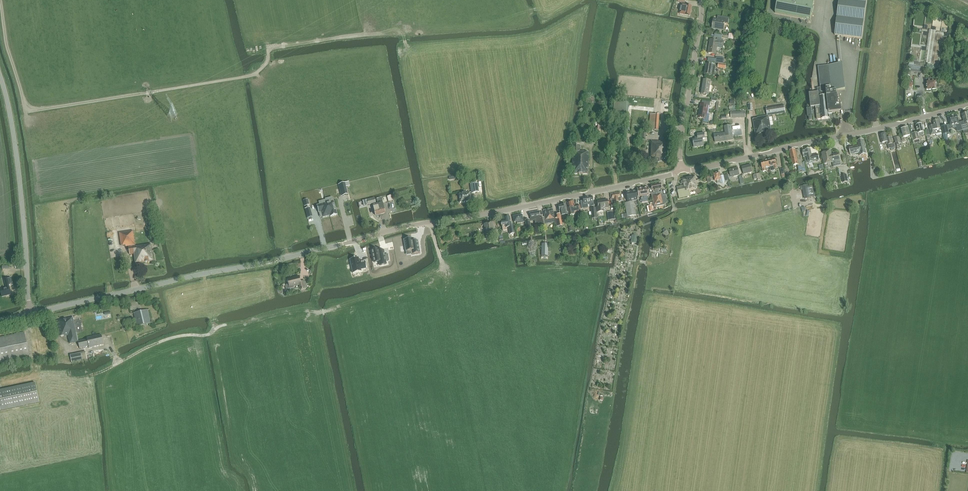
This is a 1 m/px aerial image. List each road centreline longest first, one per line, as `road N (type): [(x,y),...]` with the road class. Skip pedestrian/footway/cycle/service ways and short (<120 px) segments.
road 1 (tertiary): [(29,315),(680,171)]
road 2 (tertiary): [(680,171),(967,105)]
road 3 (tertiary): [(29,315),(16,149),(0,75)]
road 4 (track): [(0,387),(90,376),(157,343),(227,325)]
road 5 (tertiary): [(680,171),(702,0)]

